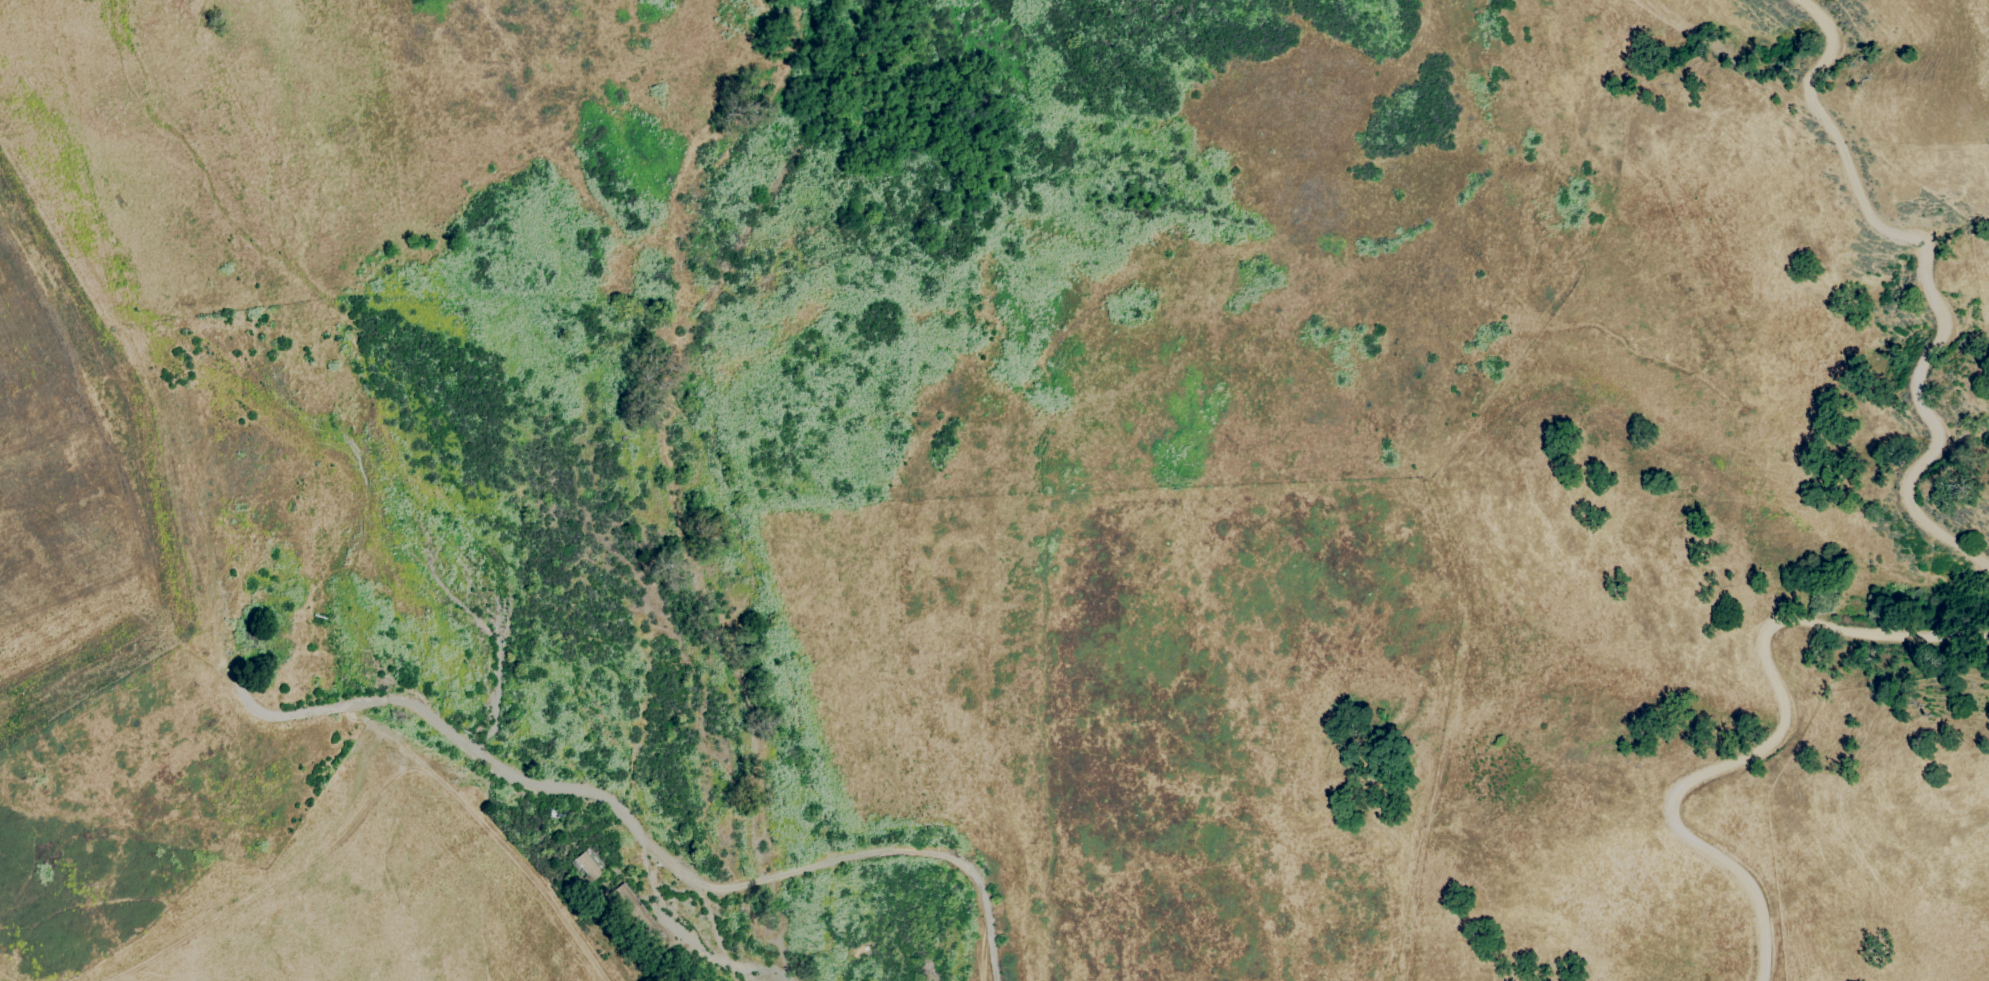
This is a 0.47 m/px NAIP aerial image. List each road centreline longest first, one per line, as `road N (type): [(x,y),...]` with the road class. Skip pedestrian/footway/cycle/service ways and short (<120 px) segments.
road 1 (track): [(1988,564),(1936,532),(1915,501),(1923,464),(1945,437),(1918,394),(1952,336),(1926,247),(1888,231),(1836,132),(1816,80),(1836,45),(1798,0)]
road 2 (track): [(1764,980),(1766,917),(1744,871),(1691,836),(1678,797),(1763,749),(1792,720),(1772,666),(1779,628),(1960,647),(1988,640)]
road 3 (track): [(114,980),(331,853),(367,817),(386,766),(386,736),(355,704)]

